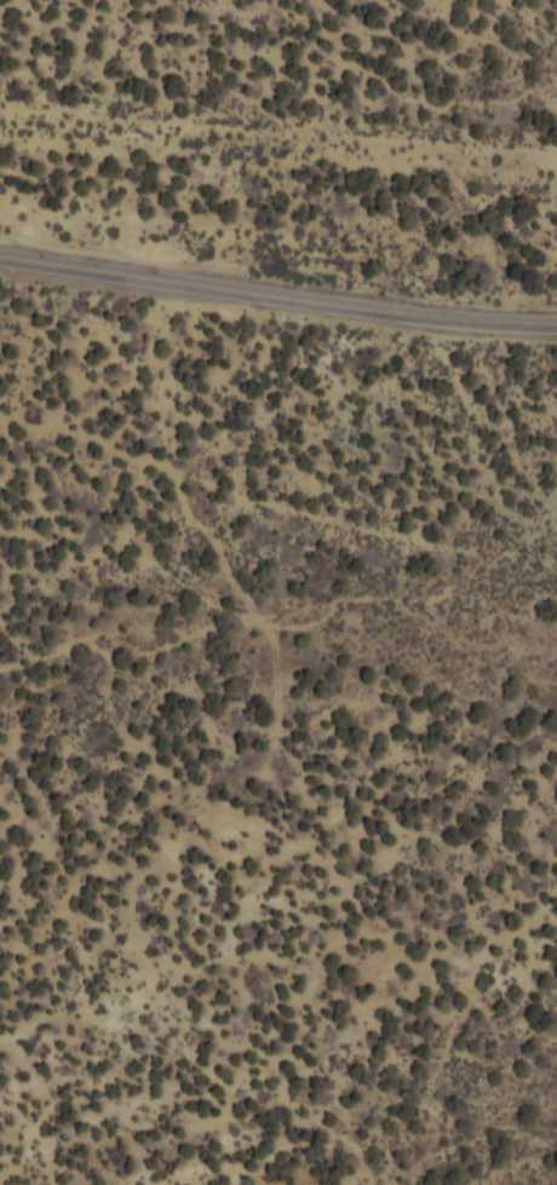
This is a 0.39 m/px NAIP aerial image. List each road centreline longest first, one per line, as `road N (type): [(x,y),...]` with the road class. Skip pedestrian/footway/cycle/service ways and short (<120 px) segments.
road 1 (primary): [(556,320),(421,310),(0,251)]

